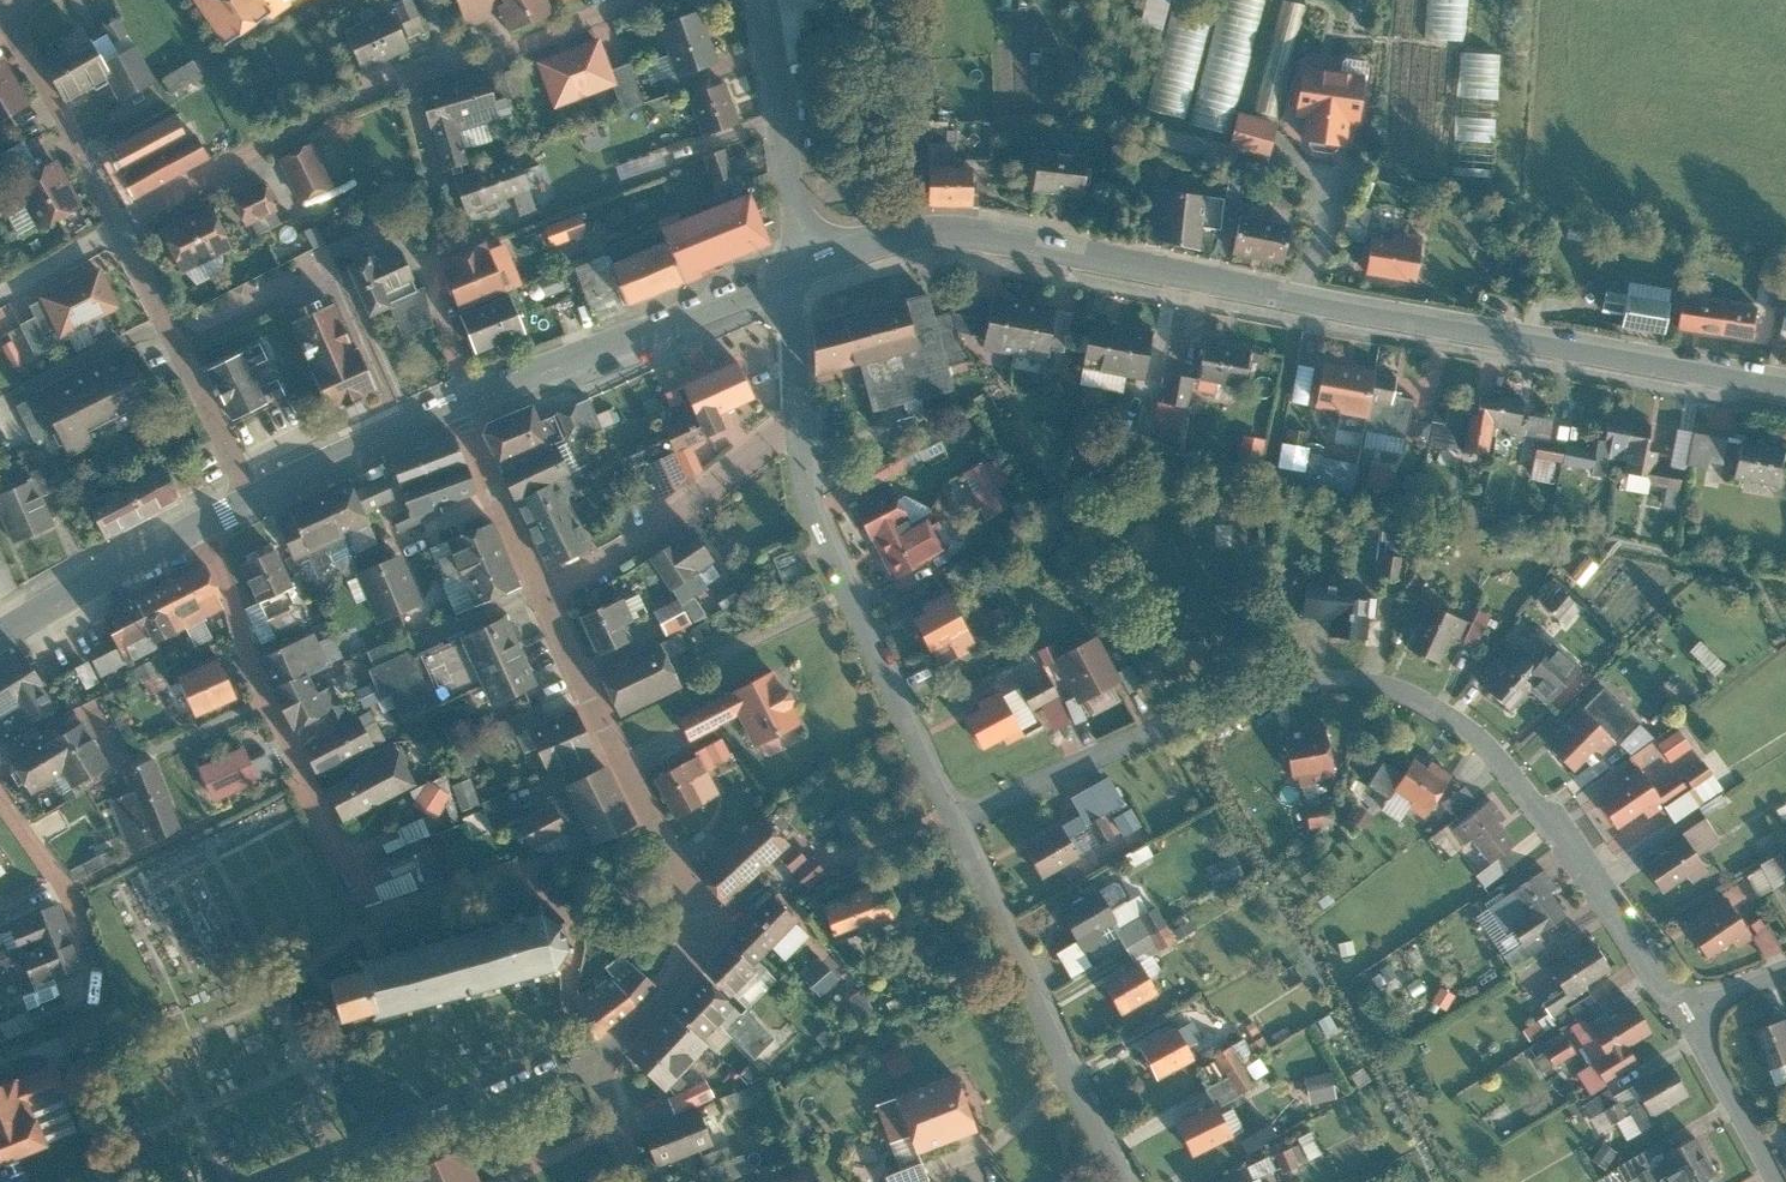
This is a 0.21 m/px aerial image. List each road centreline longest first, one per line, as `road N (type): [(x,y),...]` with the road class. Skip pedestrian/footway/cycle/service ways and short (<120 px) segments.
road 1 (tertiary): [(1785,386),(975,234),(905,237),(795,275)]
road 2 (residential): [(956,820),(1168,723),(1258,691),(1344,683),(1406,695),(1448,716),(1503,763),(1684,1018)]
road 3 (residential): [(596,1060),(669,998),(700,931),(694,898),(546,598)]
road 4 (residential): [(797,416),(811,503),(956,820)]
road 5 (residential): [(204,524),(255,679),(368,903)]
road 6 (residential): [(956,820),(1125,1181)]
road 7 (tertiary): [(795,275),(464,402)]
road 8 (residential): [(115,227),(406,81)]
road 9 (residential): [(546,598),(626,550),(797,416)]
road 10 (residential): [(596,1060),(311,1181)]
road 11 (residential): [(115,227),(253,497)]
road 12 (residential): [(795,275),(794,189),(765,0)]
road 13 (residential): [(406,81),(641,0)]
road 14 (residential): [(0,10),(115,227)]
road 15 (tertiary): [(204,524),(0,635)]
road 16 (tertiary): [(464,402),(253,497)]
road 17 (residential): [(546,598),(481,460),(464,402)]
road 18 (residential): [(0,794),(61,881),(101,979)]
road 19 (residential): [(1684,1018),(1779,1181)]
road 20 (residential): [(464,402),(431,260)]
road 21 (residential): [(795,275),(797,416)]
road 22 (residential): [(637,1181),(596,1060)]

